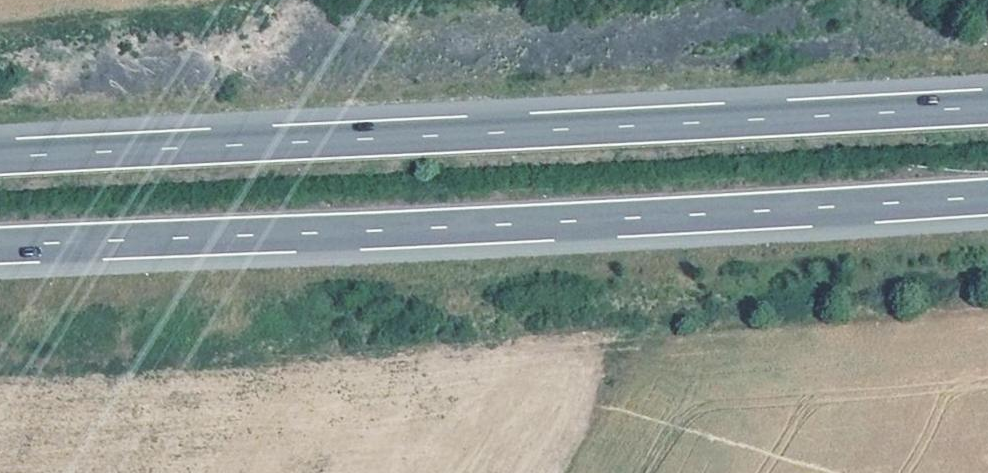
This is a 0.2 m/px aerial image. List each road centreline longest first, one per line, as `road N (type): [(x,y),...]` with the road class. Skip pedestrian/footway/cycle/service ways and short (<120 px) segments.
road 1 (motorway): [(0,253),(987,202)]
road 2 (motorway): [(987,116),(0,165)]

